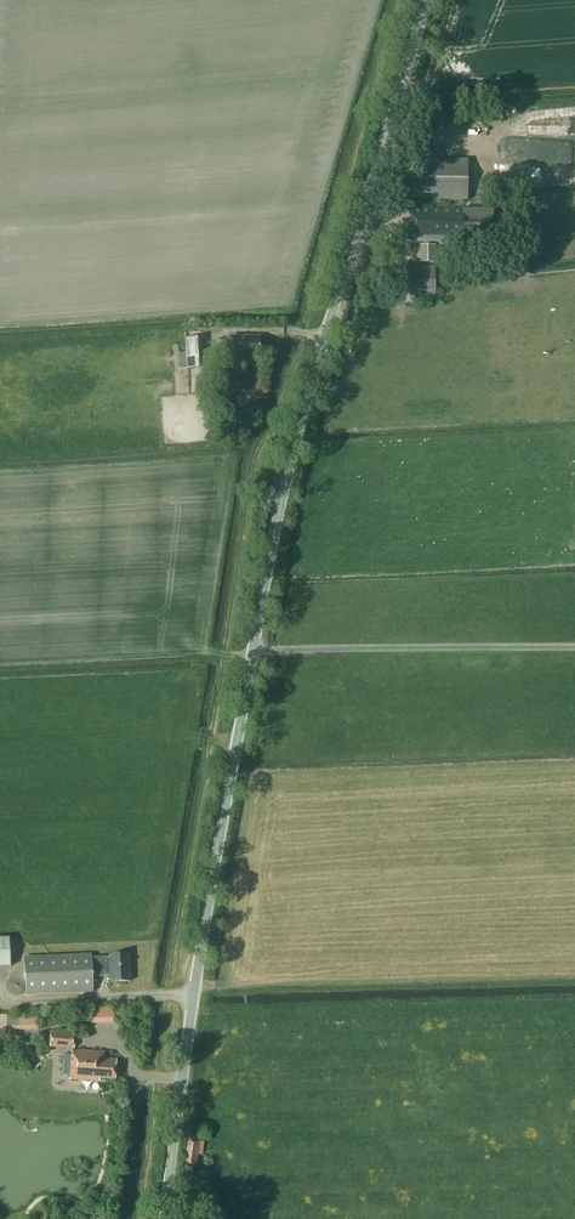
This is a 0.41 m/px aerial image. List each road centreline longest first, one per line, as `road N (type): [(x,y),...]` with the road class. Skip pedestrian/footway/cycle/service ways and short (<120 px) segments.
road 1 (unclassified): [(164,1218),(192,1006),(289,454),(426,0)]

